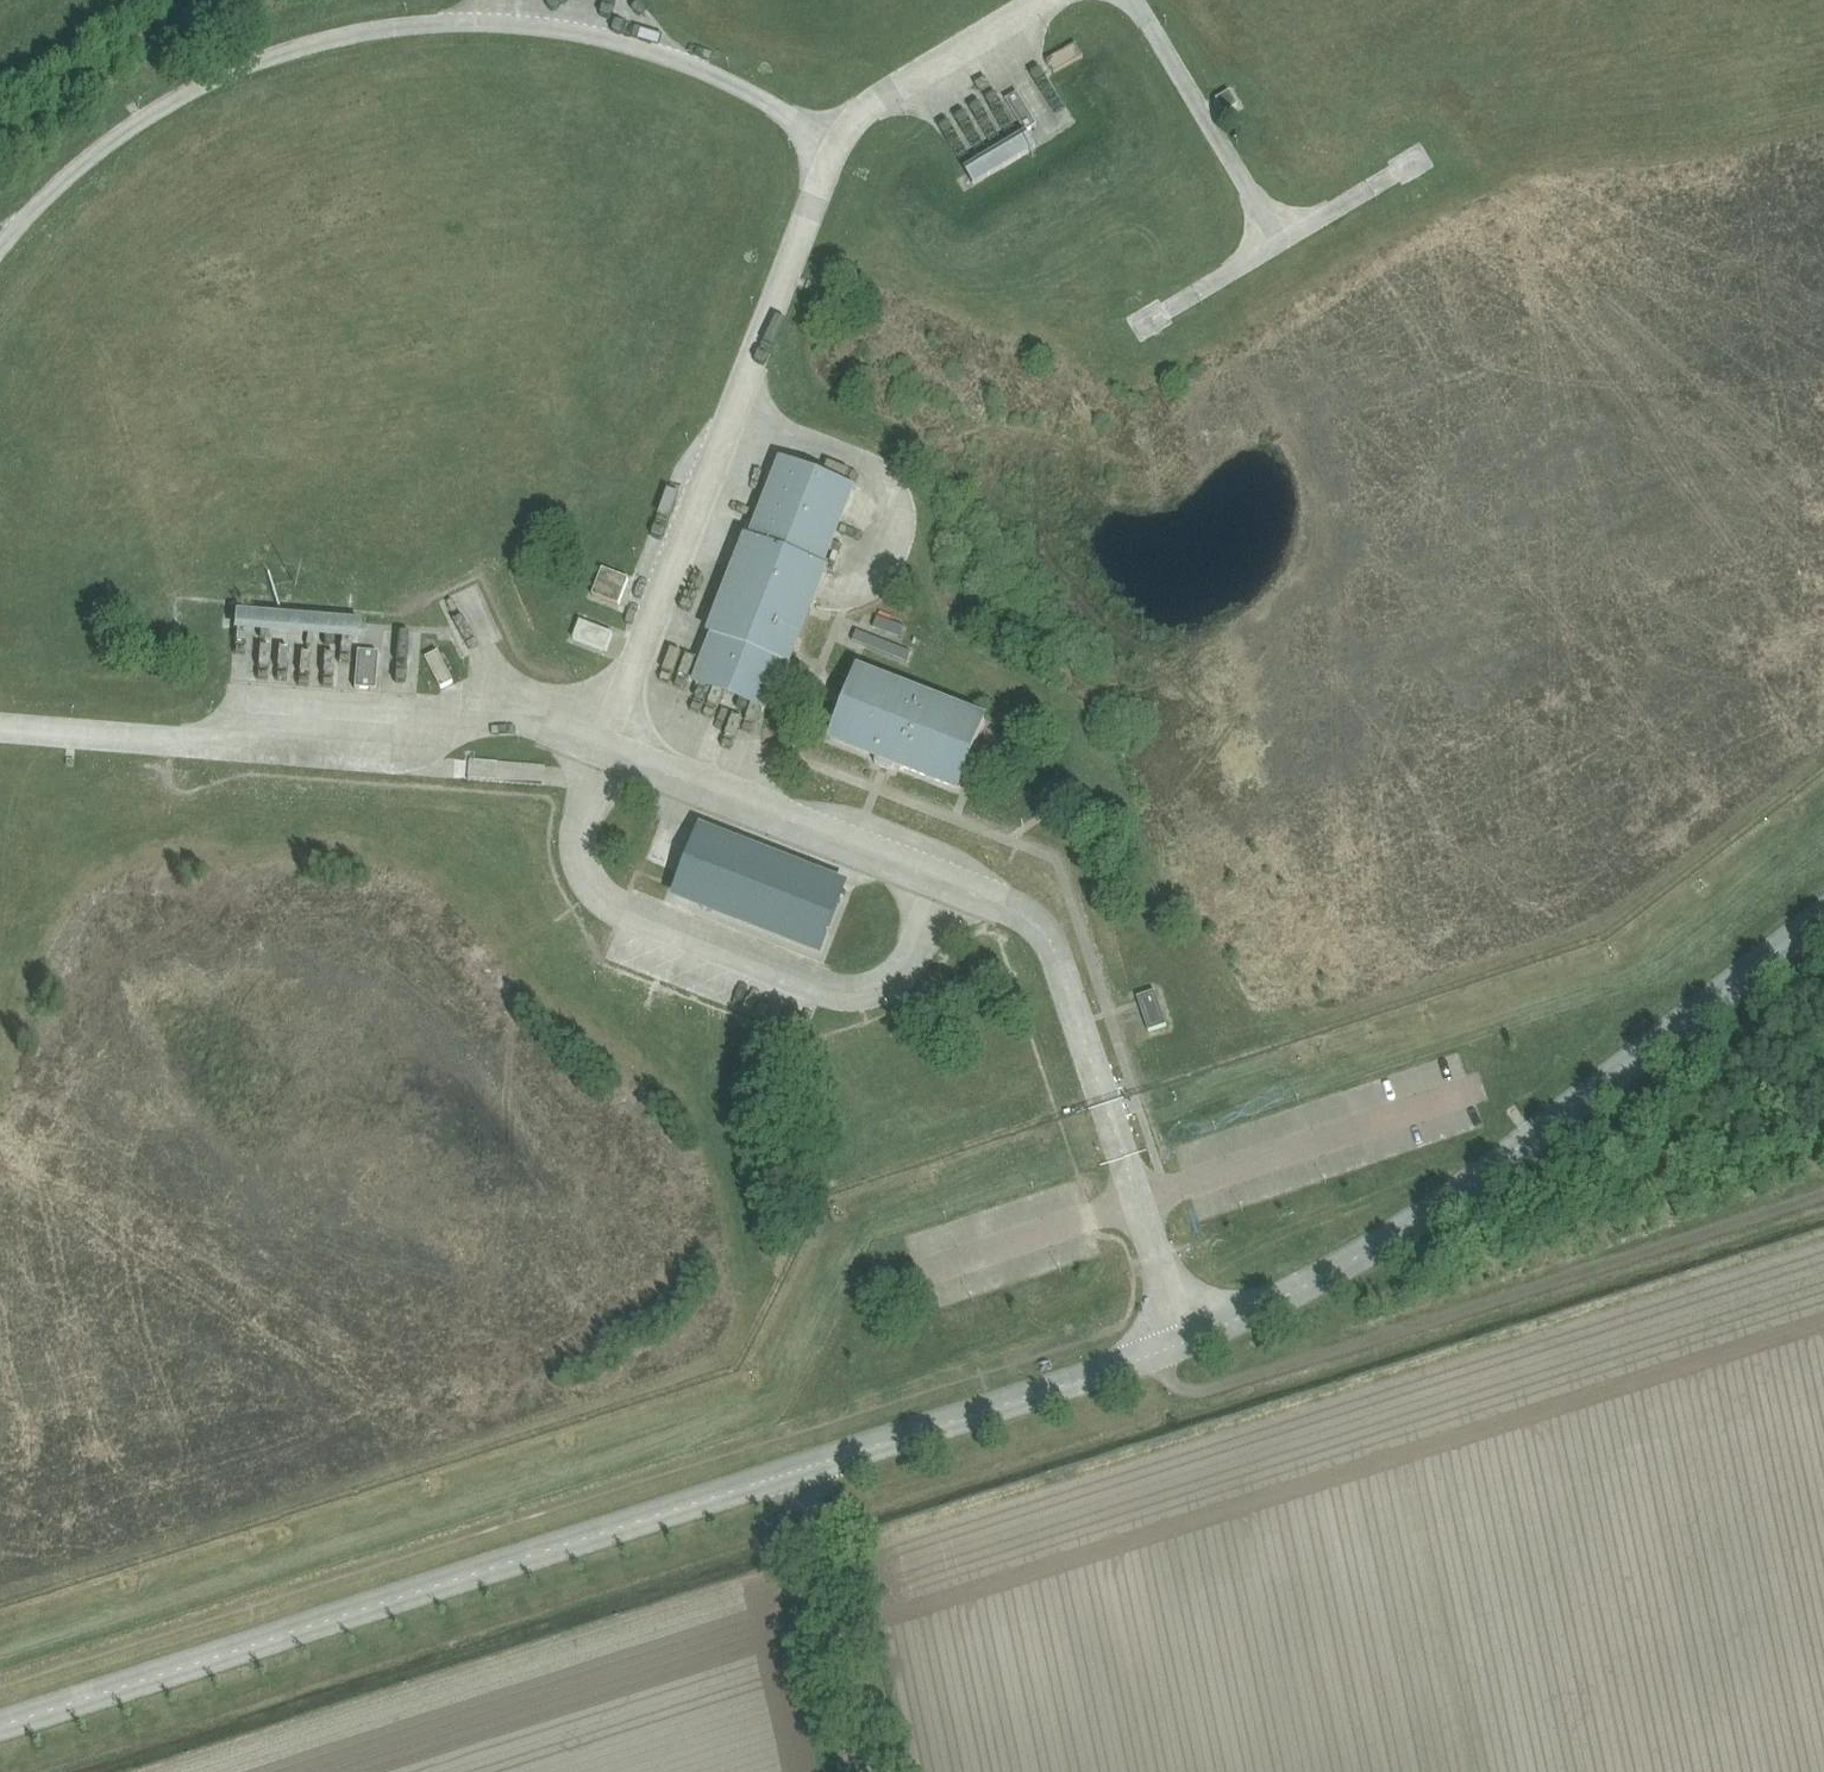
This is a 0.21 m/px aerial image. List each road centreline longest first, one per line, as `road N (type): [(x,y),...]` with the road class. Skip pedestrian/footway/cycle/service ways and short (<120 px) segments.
road 1 (unclassified): [(1187,1346),(0,1726)]
road 2 (unclassified): [(1187,1346),(1053,942),(1033,919),(602,748)]
road 3 (unclassified): [(602,748),(838,142),(897,88),(1043,0)]
road 4 (unclassified): [(1823,911),(1390,1238),(1187,1346)]
road 5 (unclassified): [(602,748),(518,716),(455,711),(389,759),(0,728)]

